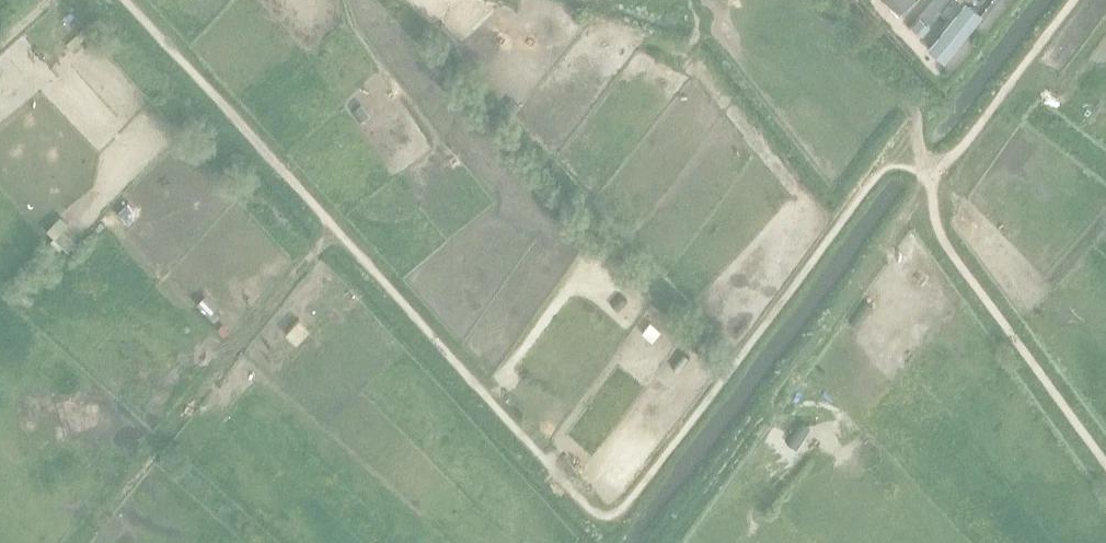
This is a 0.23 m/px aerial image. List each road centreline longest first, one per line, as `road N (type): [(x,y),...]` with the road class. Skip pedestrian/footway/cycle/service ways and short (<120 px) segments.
road 1 (track): [(1073,0),(949,162),(929,170),(893,165),(875,176),(620,516),(595,515),(124,0)]
road 2 (track): [(929,170),(941,239),(1105,463)]

